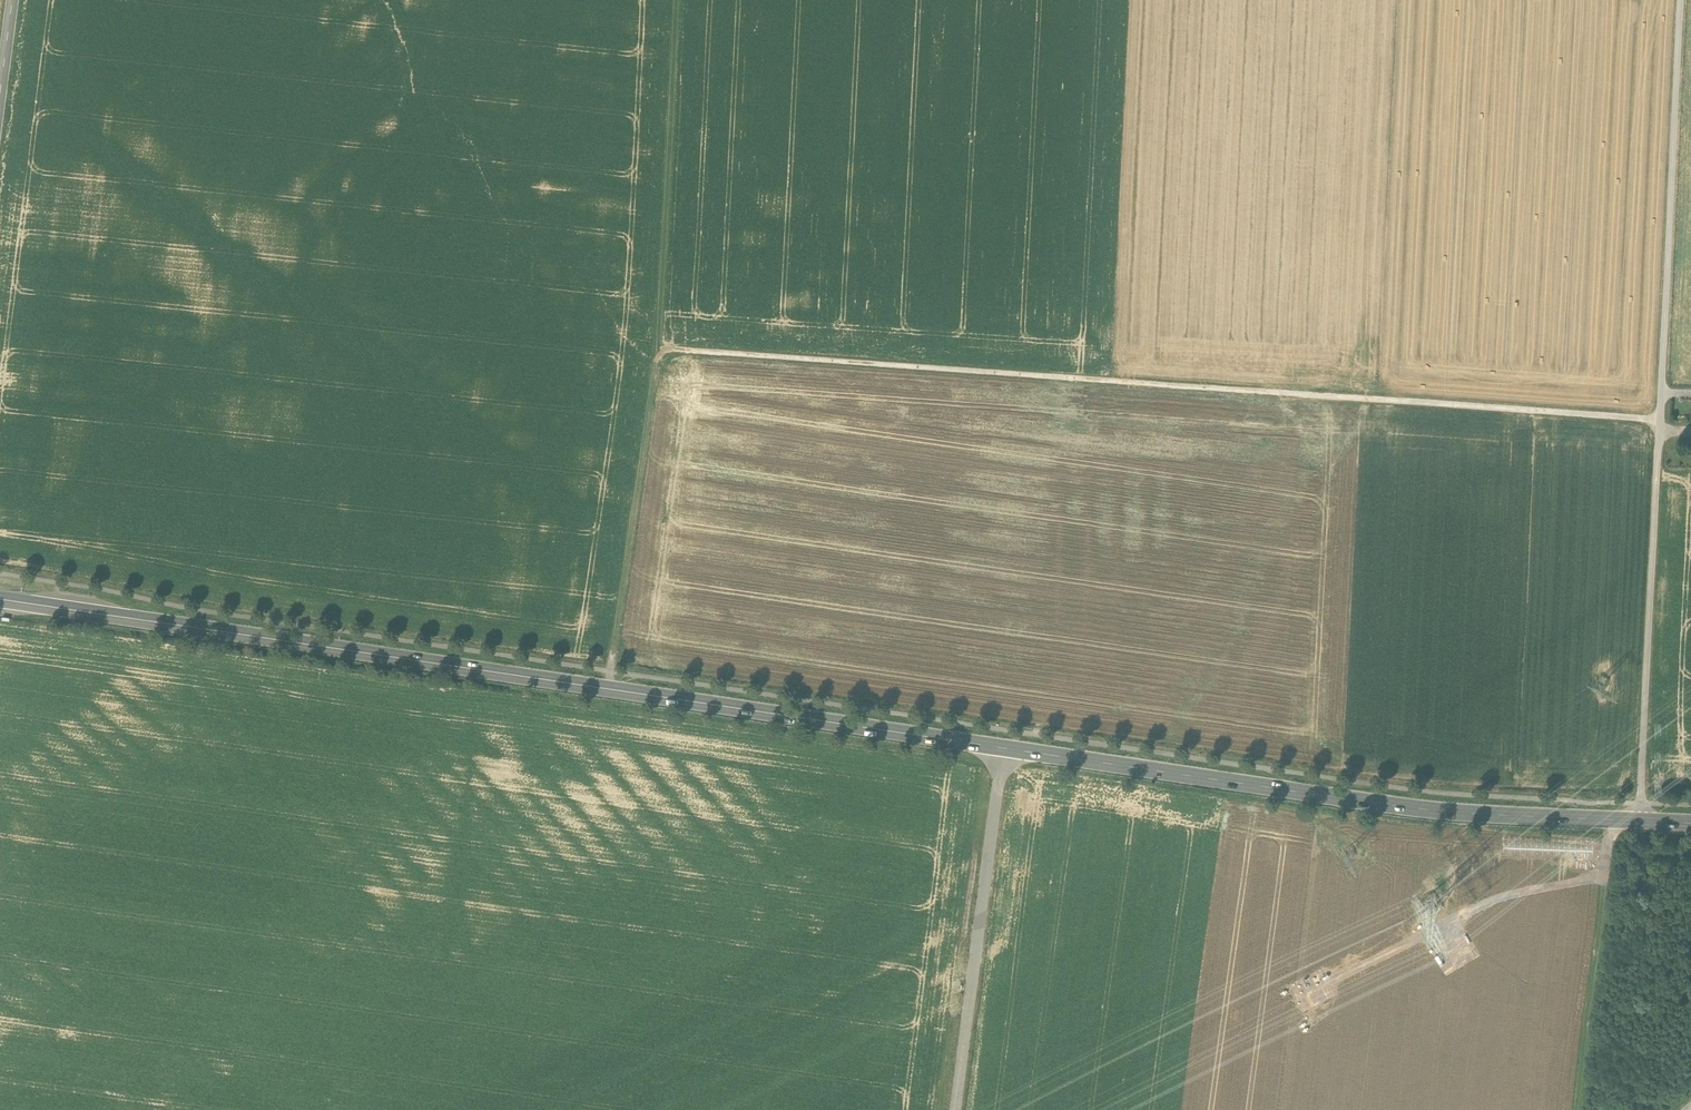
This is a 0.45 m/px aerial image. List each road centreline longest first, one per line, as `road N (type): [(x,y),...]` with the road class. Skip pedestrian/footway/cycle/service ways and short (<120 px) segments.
road 1 (secondary): [(1690,823),(1365,802),(0,600)]
road 2 (track): [(1659,422),(657,350)]
road 3 (track): [(1640,822),(1680,0)]
road 4 (track): [(671,0),(657,350),(608,690)]

